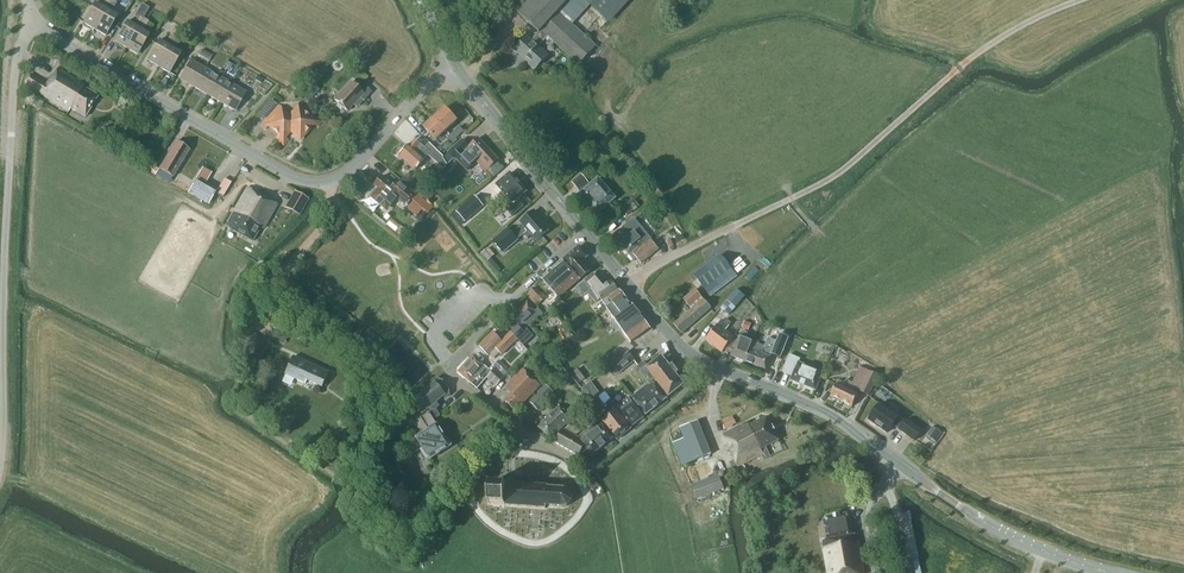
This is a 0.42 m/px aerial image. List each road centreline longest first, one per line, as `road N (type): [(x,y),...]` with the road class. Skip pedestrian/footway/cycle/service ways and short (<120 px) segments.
road 1 (unclassified): [(624,281),(813,190),(995,43),(1077,0)]
road 2 (unclassified): [(457,66),(421,93),(351,170),(310,182),(28,24)]
road 3 (unclassified): [(0,470),(14,77),(28,24)]
road 4 (tertiary): [(1109,572),(1055,557),(962,509),(848,426),(715,368)]
road 5 (residential): [(447,369),(510,423),(593,467),(715,368)]
road 6 (tertiary): [(586,233),(457,66)]
road 7 (residential): [(447,369),(586,233)]
road 8 (tertiary): [(715,368),(672,341),(624,281)]

